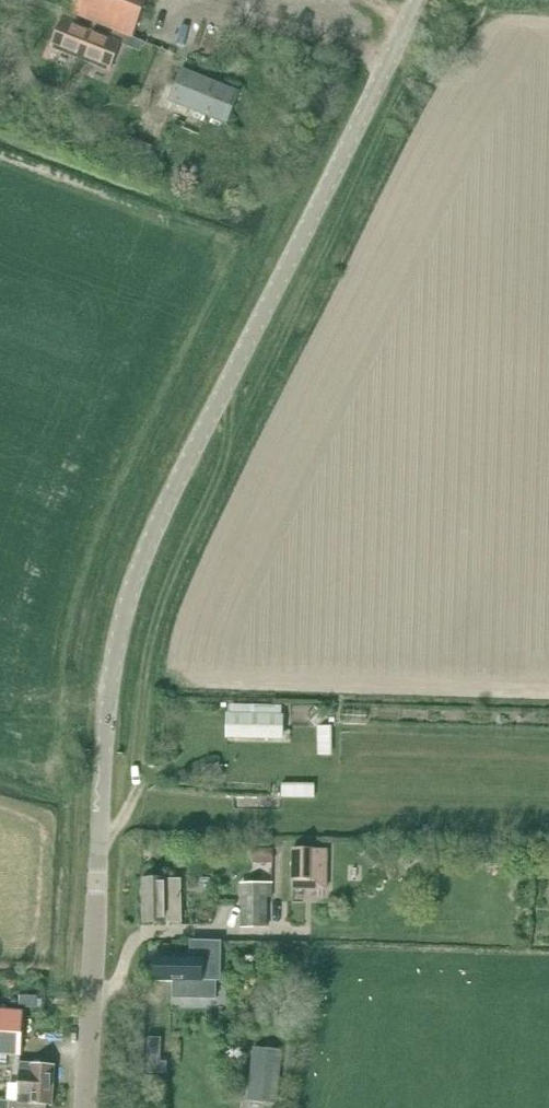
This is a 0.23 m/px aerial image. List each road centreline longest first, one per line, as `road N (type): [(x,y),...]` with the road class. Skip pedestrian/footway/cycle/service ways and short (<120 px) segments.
road 1 (tertiary): [(85,1107),(108,716),(124,617),(153,532),(418,0)]

